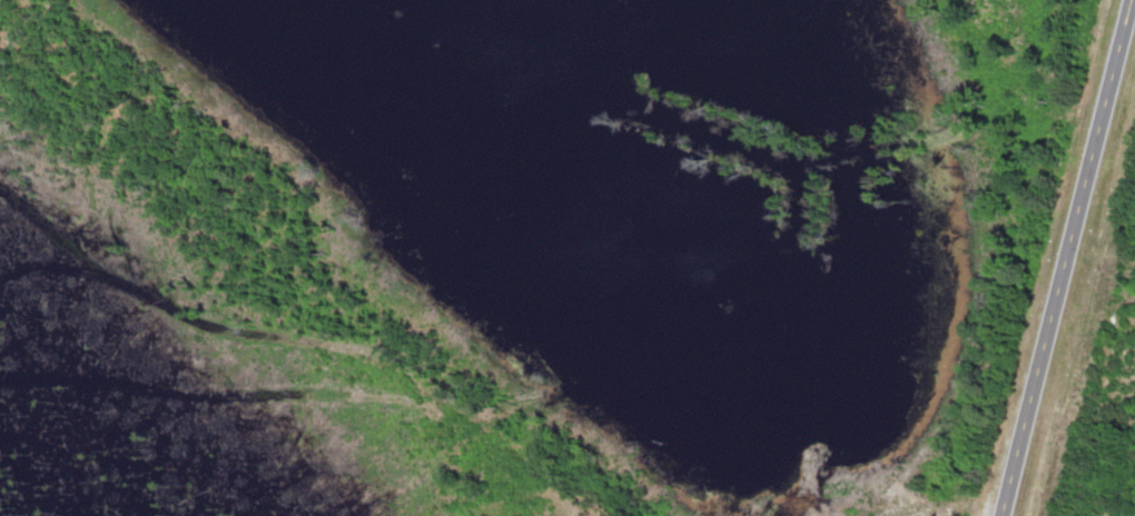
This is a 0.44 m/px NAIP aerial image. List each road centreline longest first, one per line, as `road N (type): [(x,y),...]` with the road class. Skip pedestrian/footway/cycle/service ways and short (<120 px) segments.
road 1 (trunk): [(1001,515),(1131,0)]

